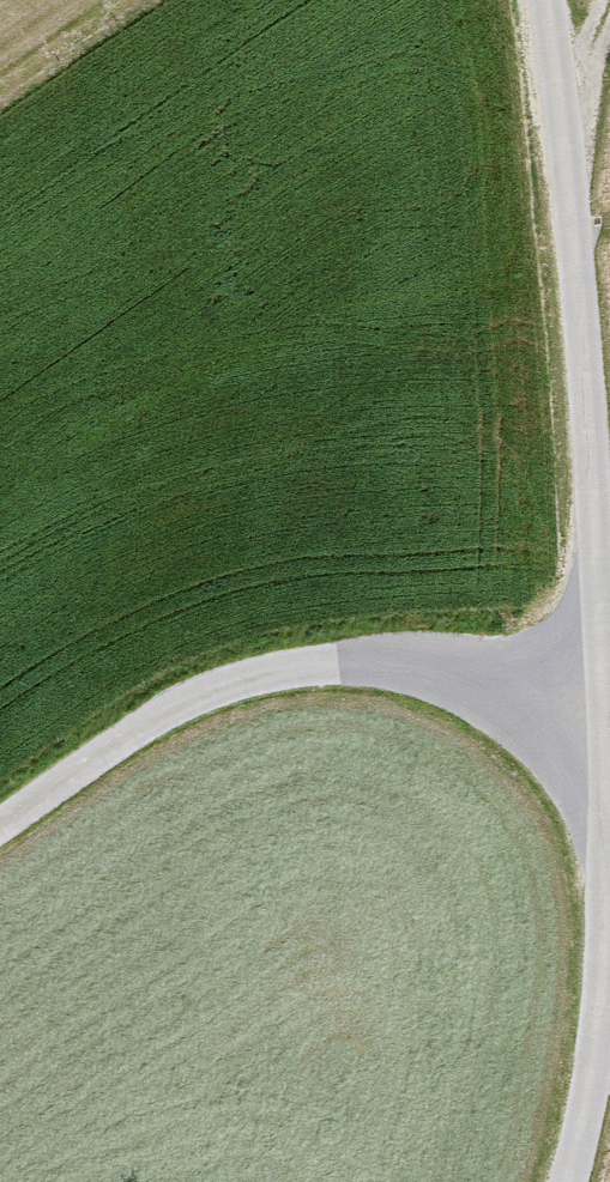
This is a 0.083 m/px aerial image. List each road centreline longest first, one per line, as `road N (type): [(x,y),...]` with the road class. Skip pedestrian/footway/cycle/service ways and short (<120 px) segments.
road 1 (unclassified): [(542,0),(587,369),(606,902),(602,1003),(567,1181)]
road 2 (track): [(599,707),(407,666),(298,667),(191,698),(0,825)]
road 3 (track): [(558,128),(609,3)]

